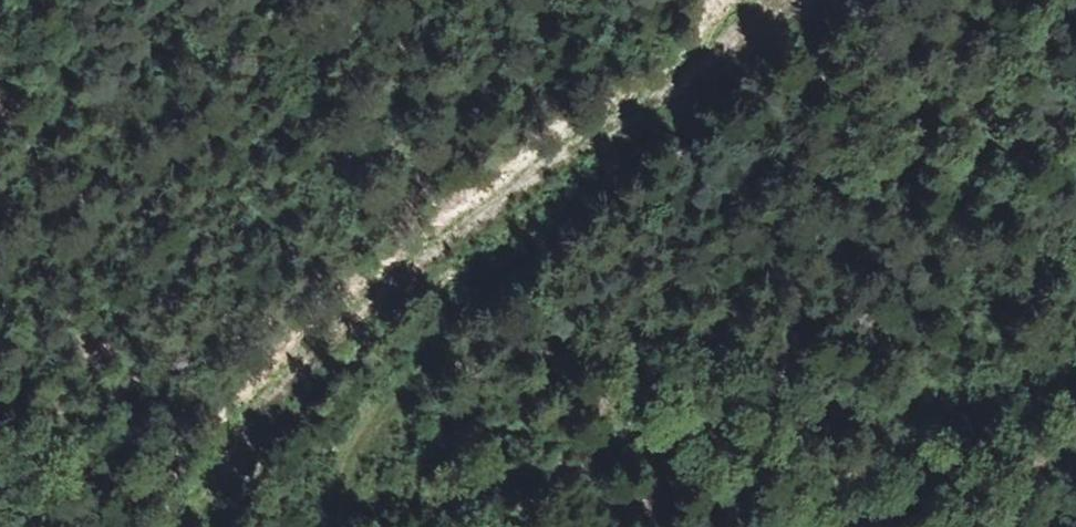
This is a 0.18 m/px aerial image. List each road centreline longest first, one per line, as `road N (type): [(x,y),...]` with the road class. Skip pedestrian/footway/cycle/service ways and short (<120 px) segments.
road 1 (track): [(329,526),(336,480),(358,427),(504,258),(667,83),(787,0)]
road 2 (track): [(187,526),(241,432),(306,354),(414,263),(667,83)]

